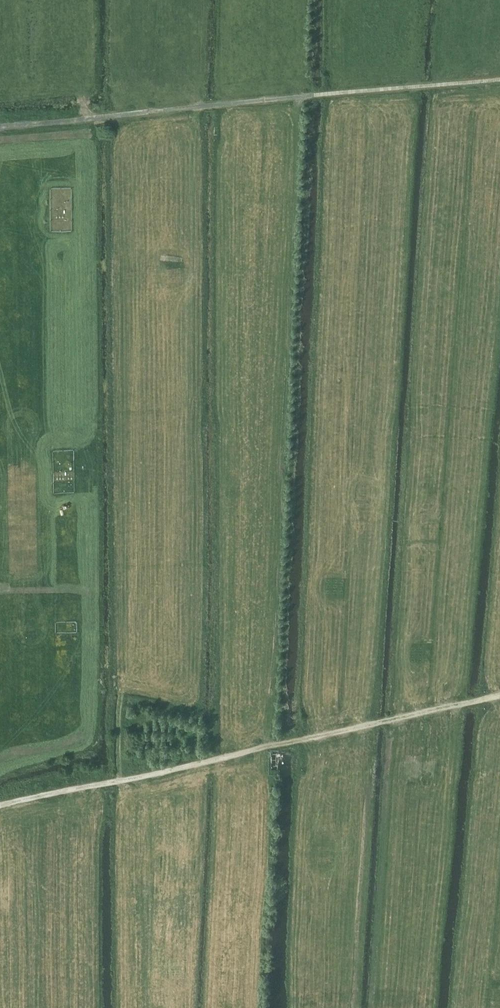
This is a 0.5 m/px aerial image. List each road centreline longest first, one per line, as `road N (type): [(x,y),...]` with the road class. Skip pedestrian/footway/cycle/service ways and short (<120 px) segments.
road 1 (track): [(0,805),(499,695)]
road 2 (track): [(499,80),(0,128)]

